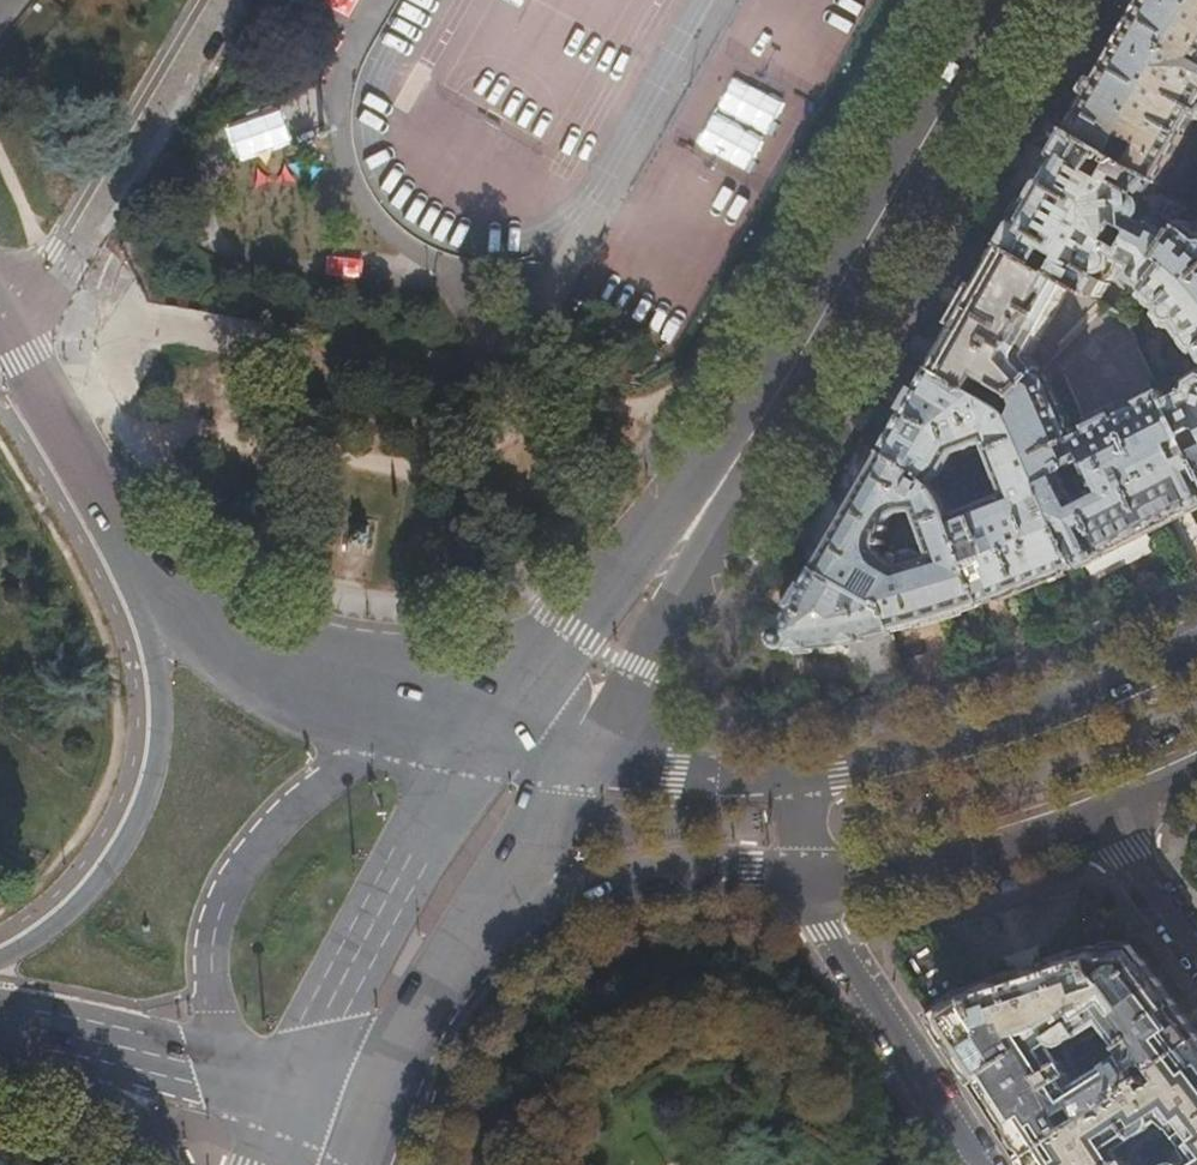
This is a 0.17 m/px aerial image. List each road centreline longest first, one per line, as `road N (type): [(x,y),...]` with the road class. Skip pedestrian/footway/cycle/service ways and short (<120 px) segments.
road 1 (primary): [(695,524),(1005,0)]
road 2 (secondary): [(412,707),(271,826),(222,891),(205,951),(207,989),(232,1043),(296,1094)]
road 3 (secondary): [(0,960),(84,898),(130,834),(150,783),(159,734),(147,573)]
road 4 (secondary): [(1196,638),(991,726),(837,770),(796,773)]
road 5 (primary): [(487,727),(319,1024),(296,1094)]
road 6 (unclassified): [(10,352),(224,0)]
road 7 (secondary): [(459,950),(640,879),(805,877)]
road 8 (residential): [(805,877),(828,932),(980,1164)]
road 9 (secondary): [(412,707),(280,663),(221,632),(147,573)]
road 10 (secondary): [(805,877),(863,876),(980,854),(1097,815)]
road 11 (primary): [(695,524),(567,624),(487,727)]
road 12 (secondary): [(147,573),(10,352)]
road 13 (secondary): [(44,1032),(296,1094)]
road 14 (primary): [(589,756),(641,668),(695,524)]
road 15 (primary): [(459,950),(589,756)]
road 16 (secondary): [(796,773),(674,776),(589,756)]
road 17 (primary): [(373,1115),(459,950)]
road 18 (secondary): [(44,1032),(158,1164)]
road 19 (residential): [(1196,948),(1097,815)]

